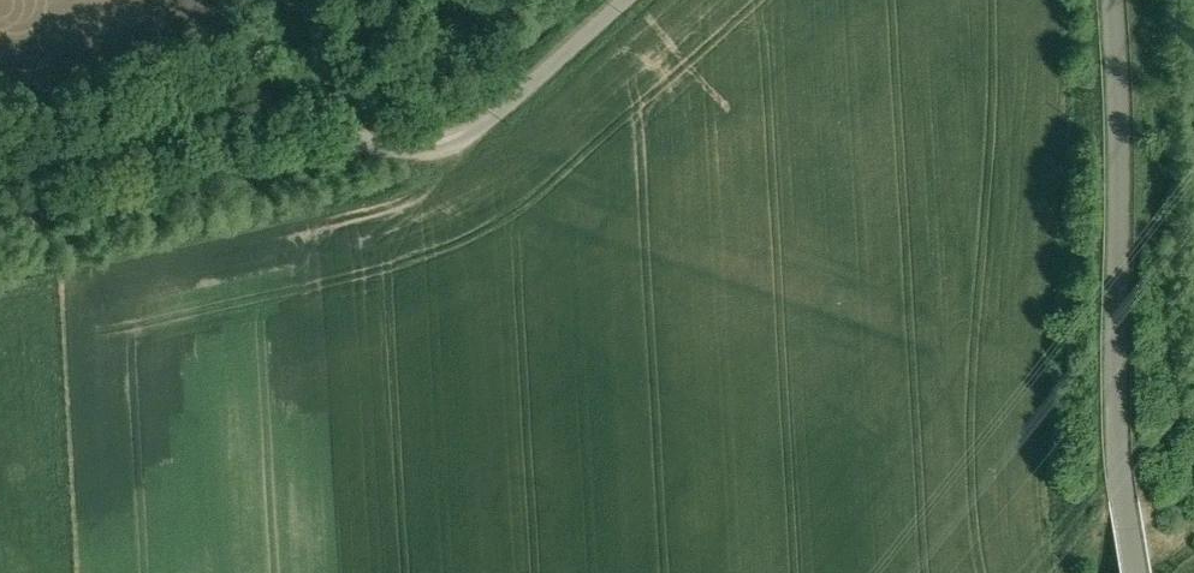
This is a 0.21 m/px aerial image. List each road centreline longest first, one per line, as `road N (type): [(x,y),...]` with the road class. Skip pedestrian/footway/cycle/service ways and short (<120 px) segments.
road 1 (unclassified): [(615,0),(473,123),(0,216)]
road 2 (unclassified): [(1139,572),(1120,463),(1122,143),(1114,0)]

